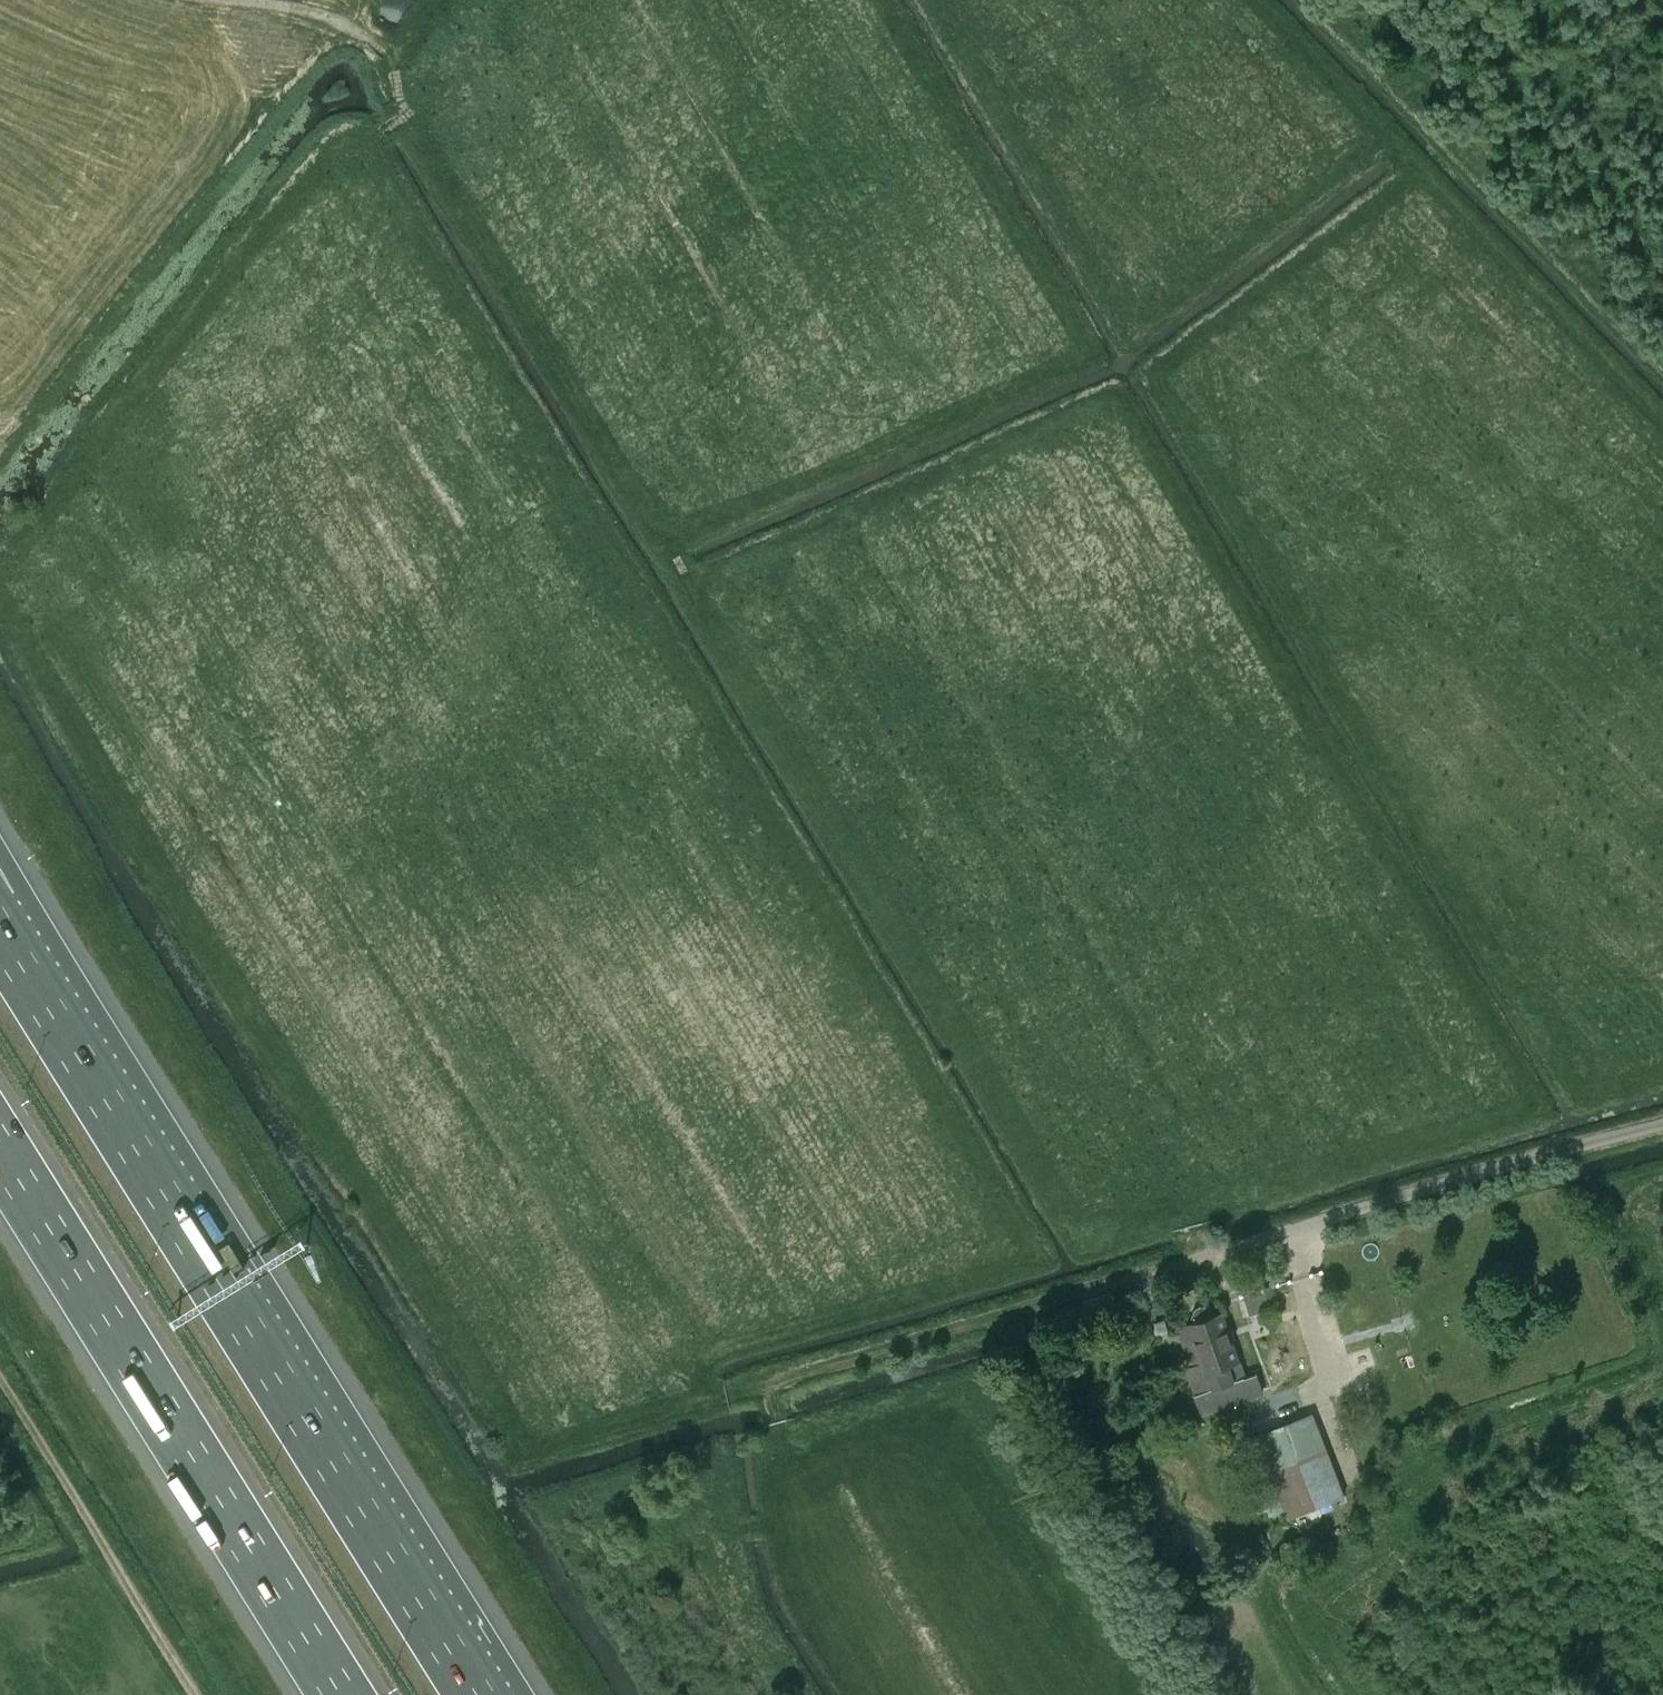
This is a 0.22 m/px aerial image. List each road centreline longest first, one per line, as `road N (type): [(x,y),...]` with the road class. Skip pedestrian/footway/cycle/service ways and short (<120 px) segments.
road 1 (motorway): [(478,1694),(0,930)]
road 2 (motorway): [(0,1148),(341,1694)]
road 3 (unclassified): [(1210,1260),(1662,1131)]
road 4 (track): [(195,1694),(0,1384)]

